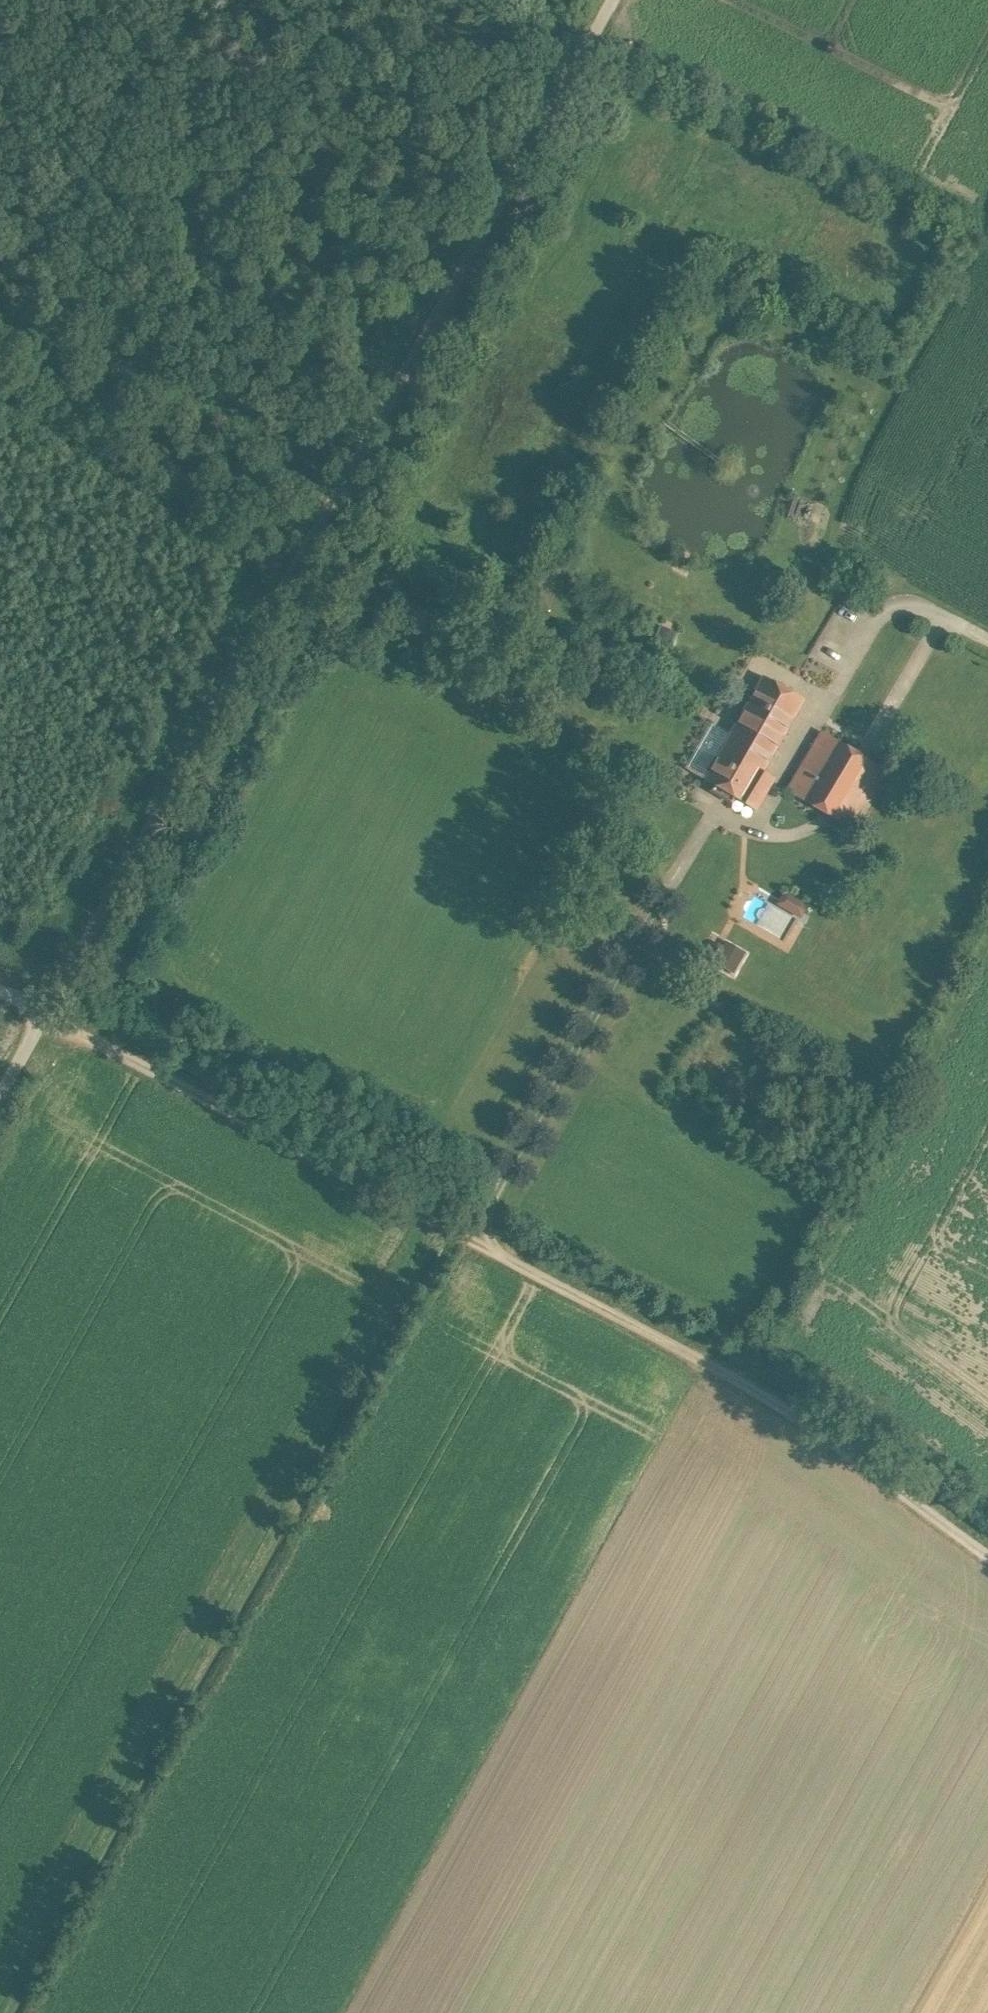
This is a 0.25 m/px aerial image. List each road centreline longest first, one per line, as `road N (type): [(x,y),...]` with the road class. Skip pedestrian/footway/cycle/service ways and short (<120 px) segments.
road 1 (track): [(605,0),(0,1090)]
road 2 (track): [(0,988),(721,1370),(987,1558)]

